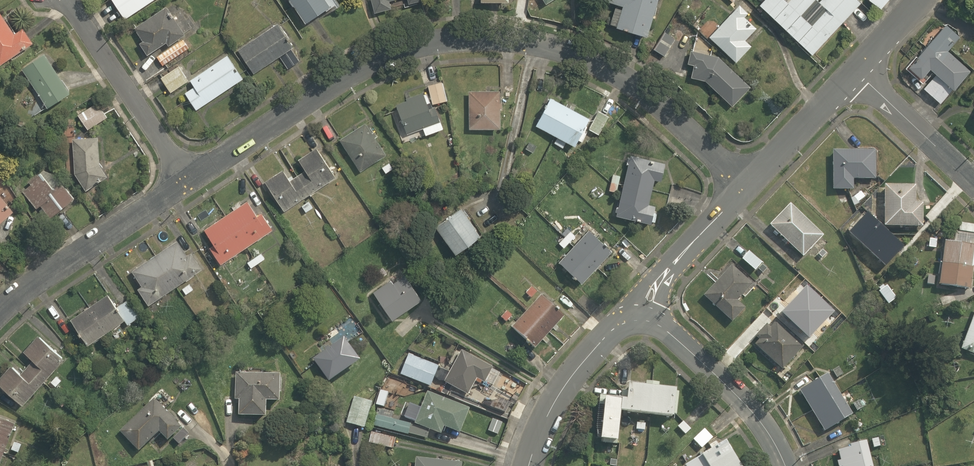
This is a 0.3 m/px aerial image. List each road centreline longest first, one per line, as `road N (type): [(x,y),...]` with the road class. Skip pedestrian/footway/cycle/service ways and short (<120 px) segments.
road 1 (residential): [(182,181),(357,72),(434,42),(496,36),(555,41),(607,58),(657,92),(749,187)]
road 2 (residential): [(0,311),(182,181)]
road 3 (residential): [(182,181),(70,0)]
road 4 (residential): [(786,465),(755,415),(668,333),(640,320)]
road 5 (tertiary): [(528,465),(560,391),(615,328),(640,320)]
road 6 (tertiary): [(640,320),(671,266),(749,187)]
road 7 (tertiary): [(749,187),(860,72)]
road 8 (residential): [(860,72),(973,182)]

